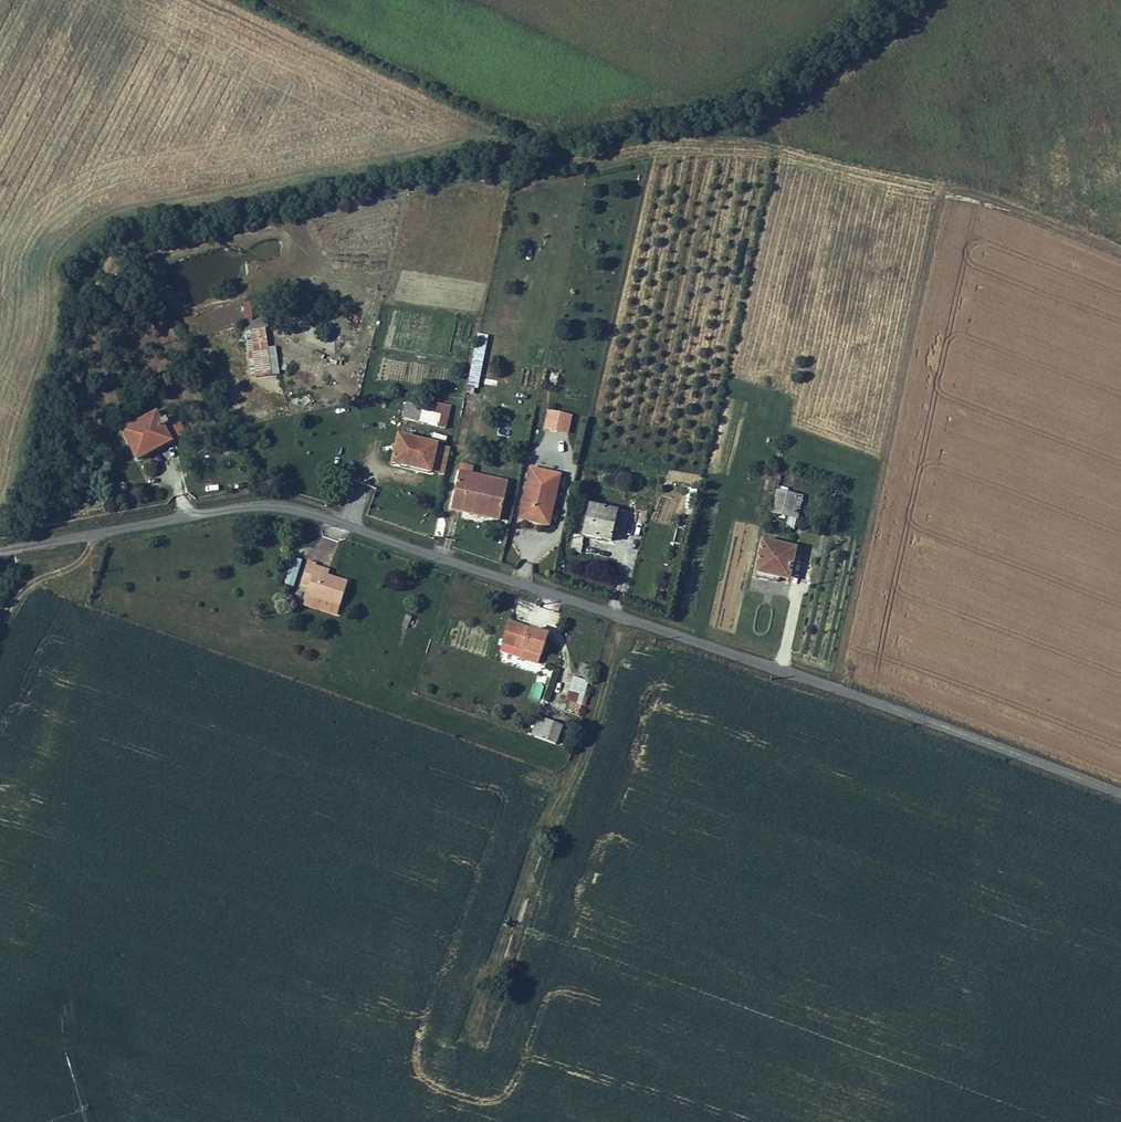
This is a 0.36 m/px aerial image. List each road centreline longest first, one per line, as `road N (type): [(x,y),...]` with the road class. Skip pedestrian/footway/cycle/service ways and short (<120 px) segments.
road 1 (unclassified): [(1120,791),(885,703),(297,506),(249,503),(0,549)]

